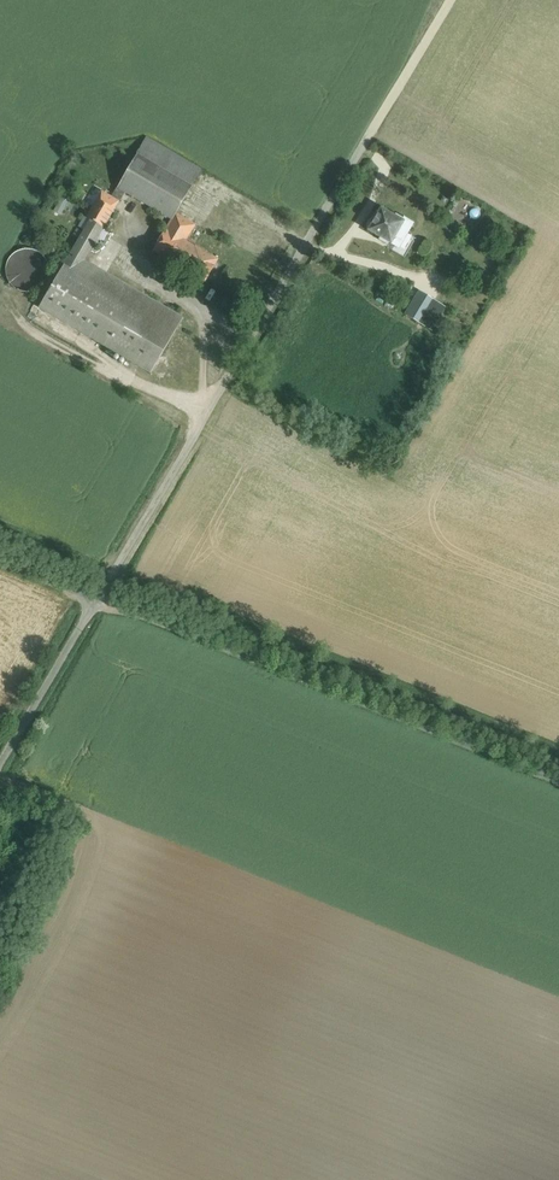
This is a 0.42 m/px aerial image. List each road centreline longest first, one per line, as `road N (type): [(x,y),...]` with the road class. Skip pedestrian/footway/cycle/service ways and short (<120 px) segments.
road 1 (unclassified): [(101,596),(376,124)]
road 2 (unclassified): [(558,783),(101,596)]
road 3 (unclassified): [(0,768),(101,596)]
road 4 (track): [(376,124),(448,0)]

